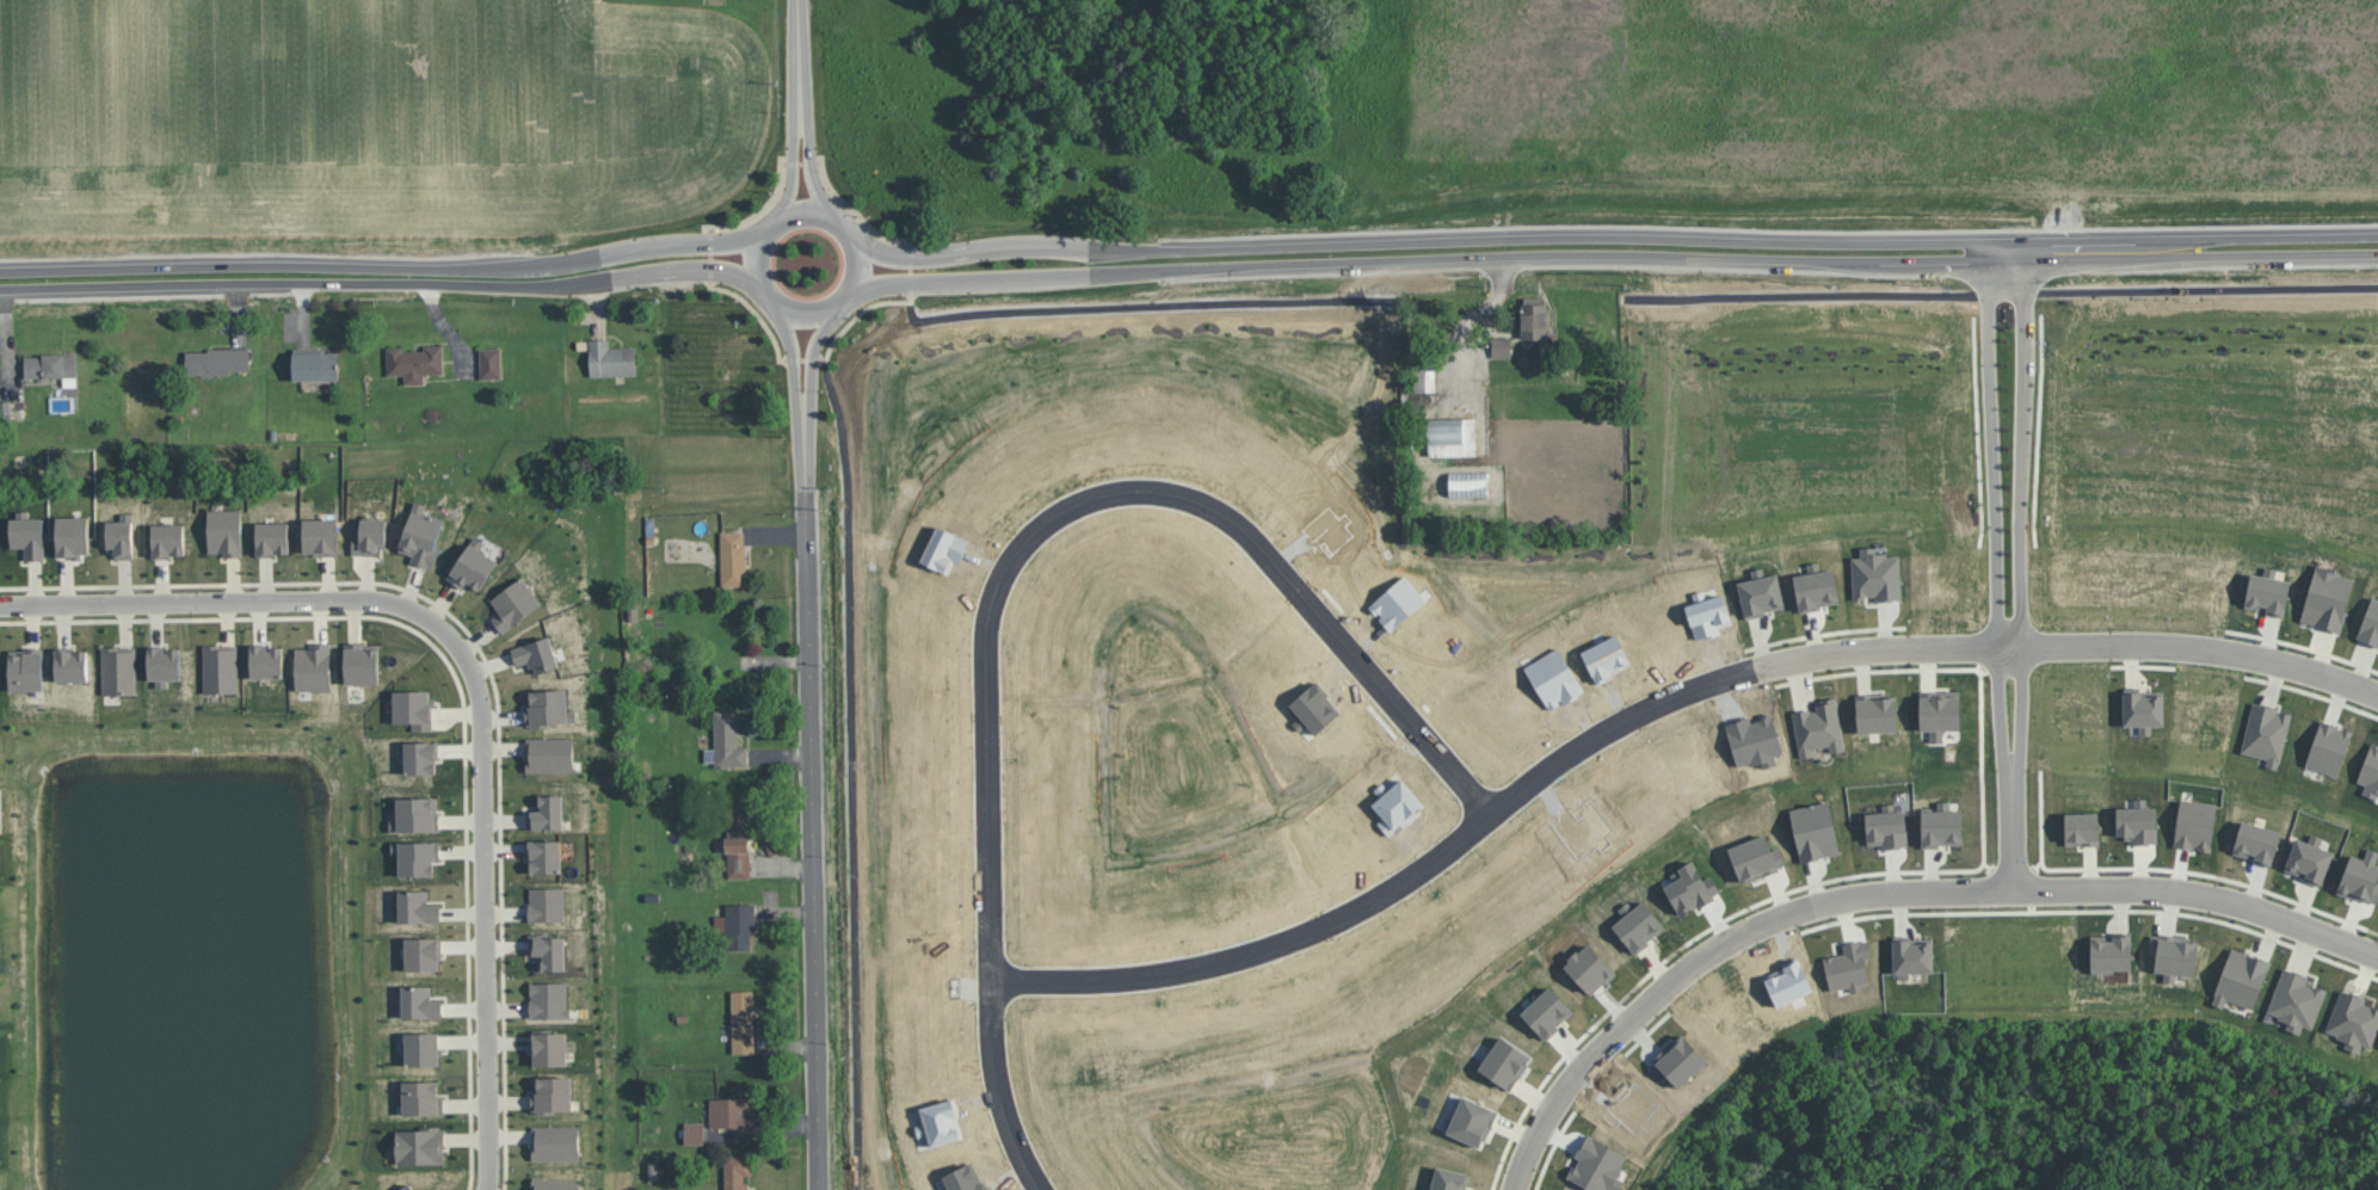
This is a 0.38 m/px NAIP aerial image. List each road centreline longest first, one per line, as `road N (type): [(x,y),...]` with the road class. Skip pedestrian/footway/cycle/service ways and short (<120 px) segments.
road 1 (residential): [(1051,1189),(1010,1095),(1003,1021),(997,627),(1015,571),(1074,513),(1156,494),(1219,507),(1252,529),(1502,820),(1609,738),(1762,674)]
road 2 (secondary): [(1213,260),(2377,242)]
road 3 (tertiary): [(818,1189),(806,470)]
road 4 (residential): [(1762,674),(1871,653),(2163,648),(2377,696)]
road 5 (secondary): [(0,289),(568,271)]
road 6 (residential): [(486,1189),(481,714),(478,686),(454,640)]
road 7 (residential): [(1502,820),(1390,900),(1279,951),(1147,982),(1002,985)]
road 8 (residential): [(1854,896),(2188,902),(2377,957)]
road 9 (residential): [(2013,775),(2020,750),(2023,251)]
road 10 (residential): [(1854,896),(1755,930),(1626,1021),(1573,1074),(1532,1142),(1515,1189)]
road 11 (residential): [(454,640),(419,612),(364,598),(0,602)]
road 12 (secondary): [(806,199),(760,222),(748,272),(766,304),(814,320),(854,298),(868,257),(842,209),(806,199)]
road 13 (residential): [(1989,417),(2001,748),(2013,775)]
road 14 (secondary): [(862,285),(1213,260)]
road 15 (secondary): [(1213,260),(1054,246),(902,255),(865,241)]
road 16 (secondary): [(568,271),(600,279),(708,269),(732,271),(754,288)]
road 17 (secondary): [(752,238),(651,245),(568,271)]
road 18 (residential): [(1982,249),(1989,417)]
road 19 (tertiary): [(806,470),(811,359),(830,315)]
road 20 (tertiary): [(783,315),(795,343),(806,470)]
road 21 (residential): [(2013,775),(2015,899)]

